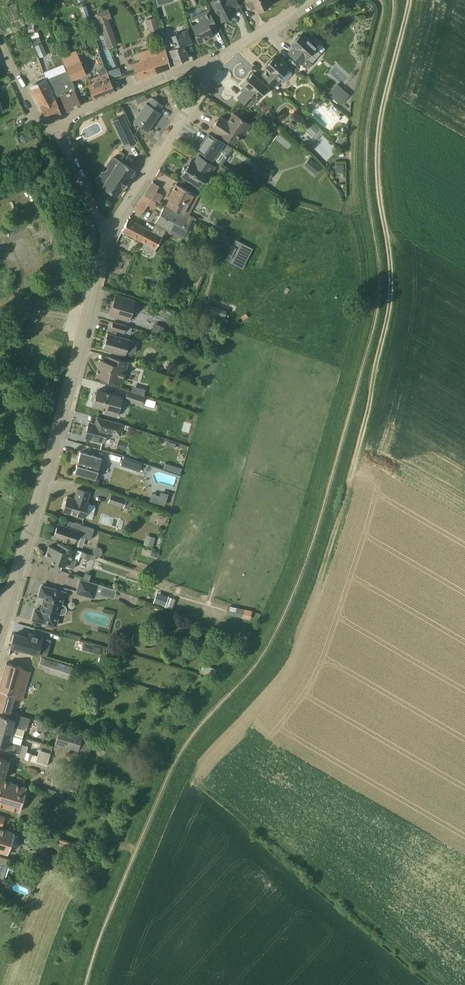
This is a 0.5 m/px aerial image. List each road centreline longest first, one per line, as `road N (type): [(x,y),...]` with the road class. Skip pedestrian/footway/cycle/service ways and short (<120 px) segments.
road 1 (track): [(410,0),(379,129),(391,264),(372,387),(303,640),(233,735)]
road 2 (residential): [(0,632),(107,234)]
road 3 (residential): [(107,234),(209,64)]
road 4 (residential): [(57,128),(187,67),(209,64)]

